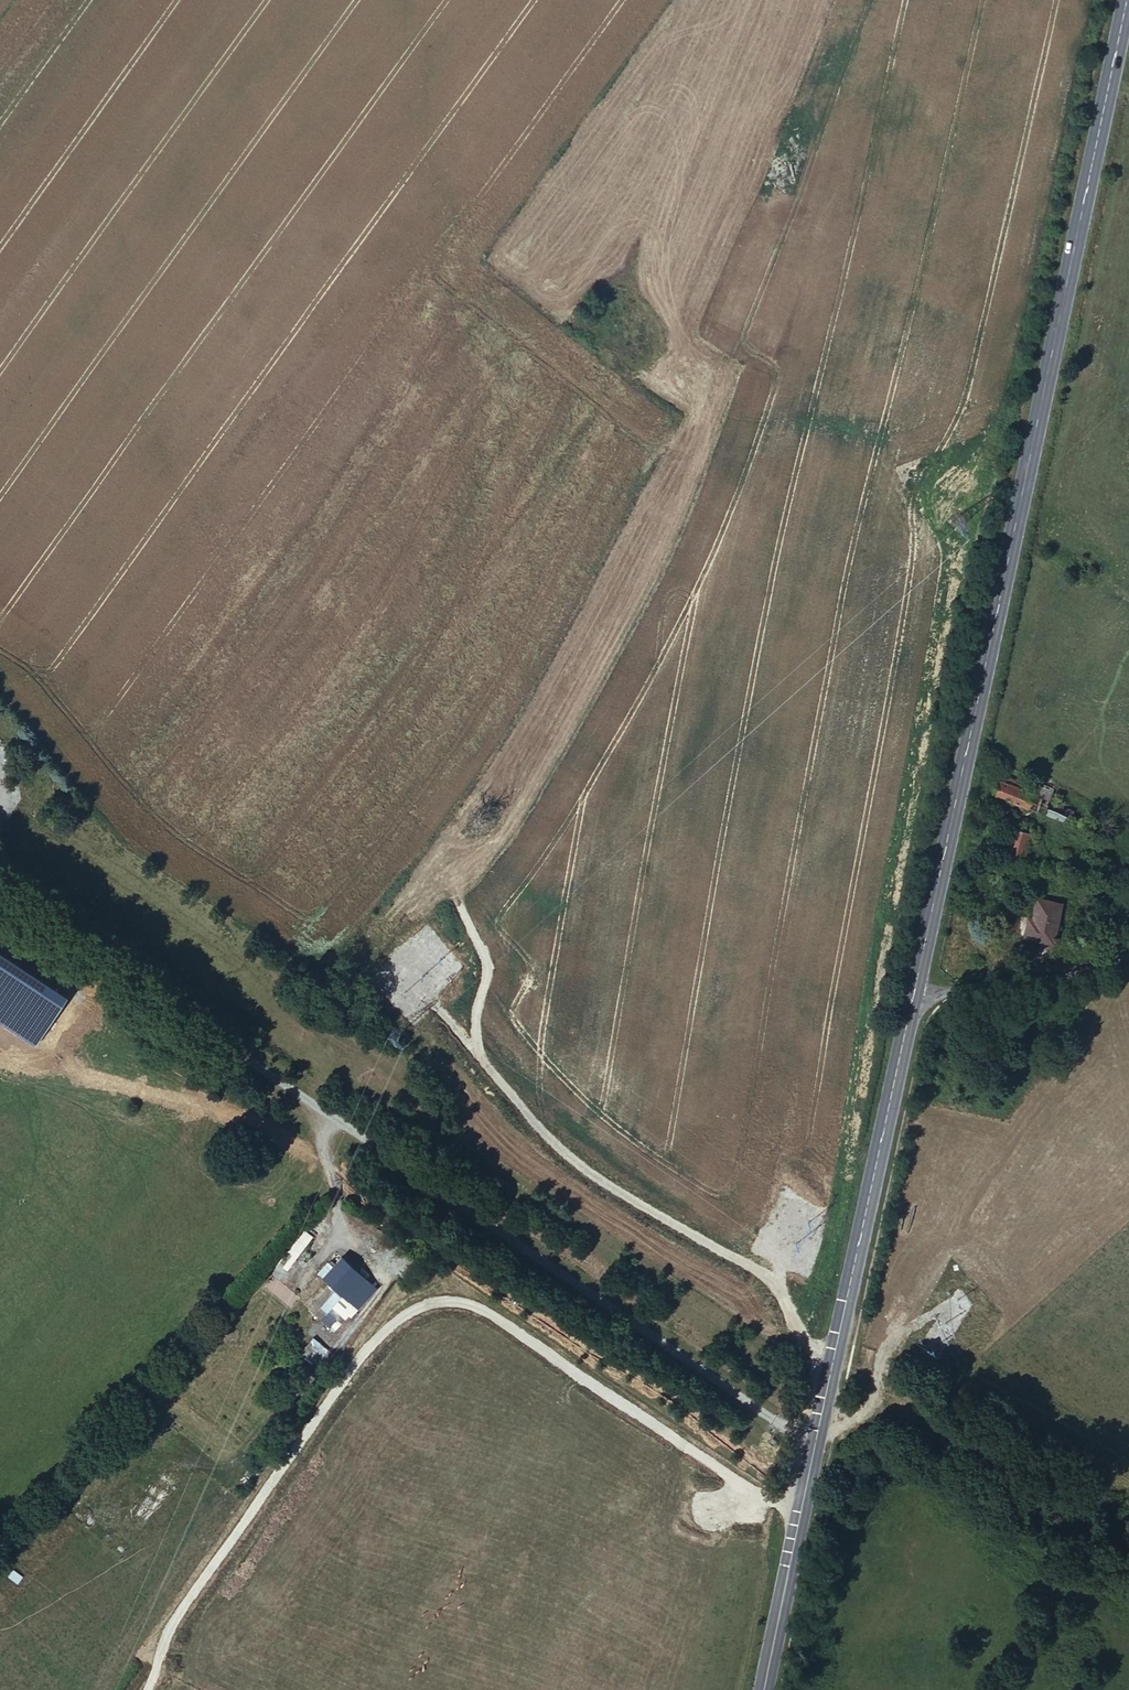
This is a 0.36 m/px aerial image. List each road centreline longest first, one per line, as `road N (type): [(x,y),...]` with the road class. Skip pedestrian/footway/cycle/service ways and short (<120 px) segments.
road 1 (secondary): [(1127,0),(912,1000)]
road 2 (secondary): [(912,1000),(764,1689)]
road 3 (unclassified): [(912,1000),(1101,966),(1128,950)]

